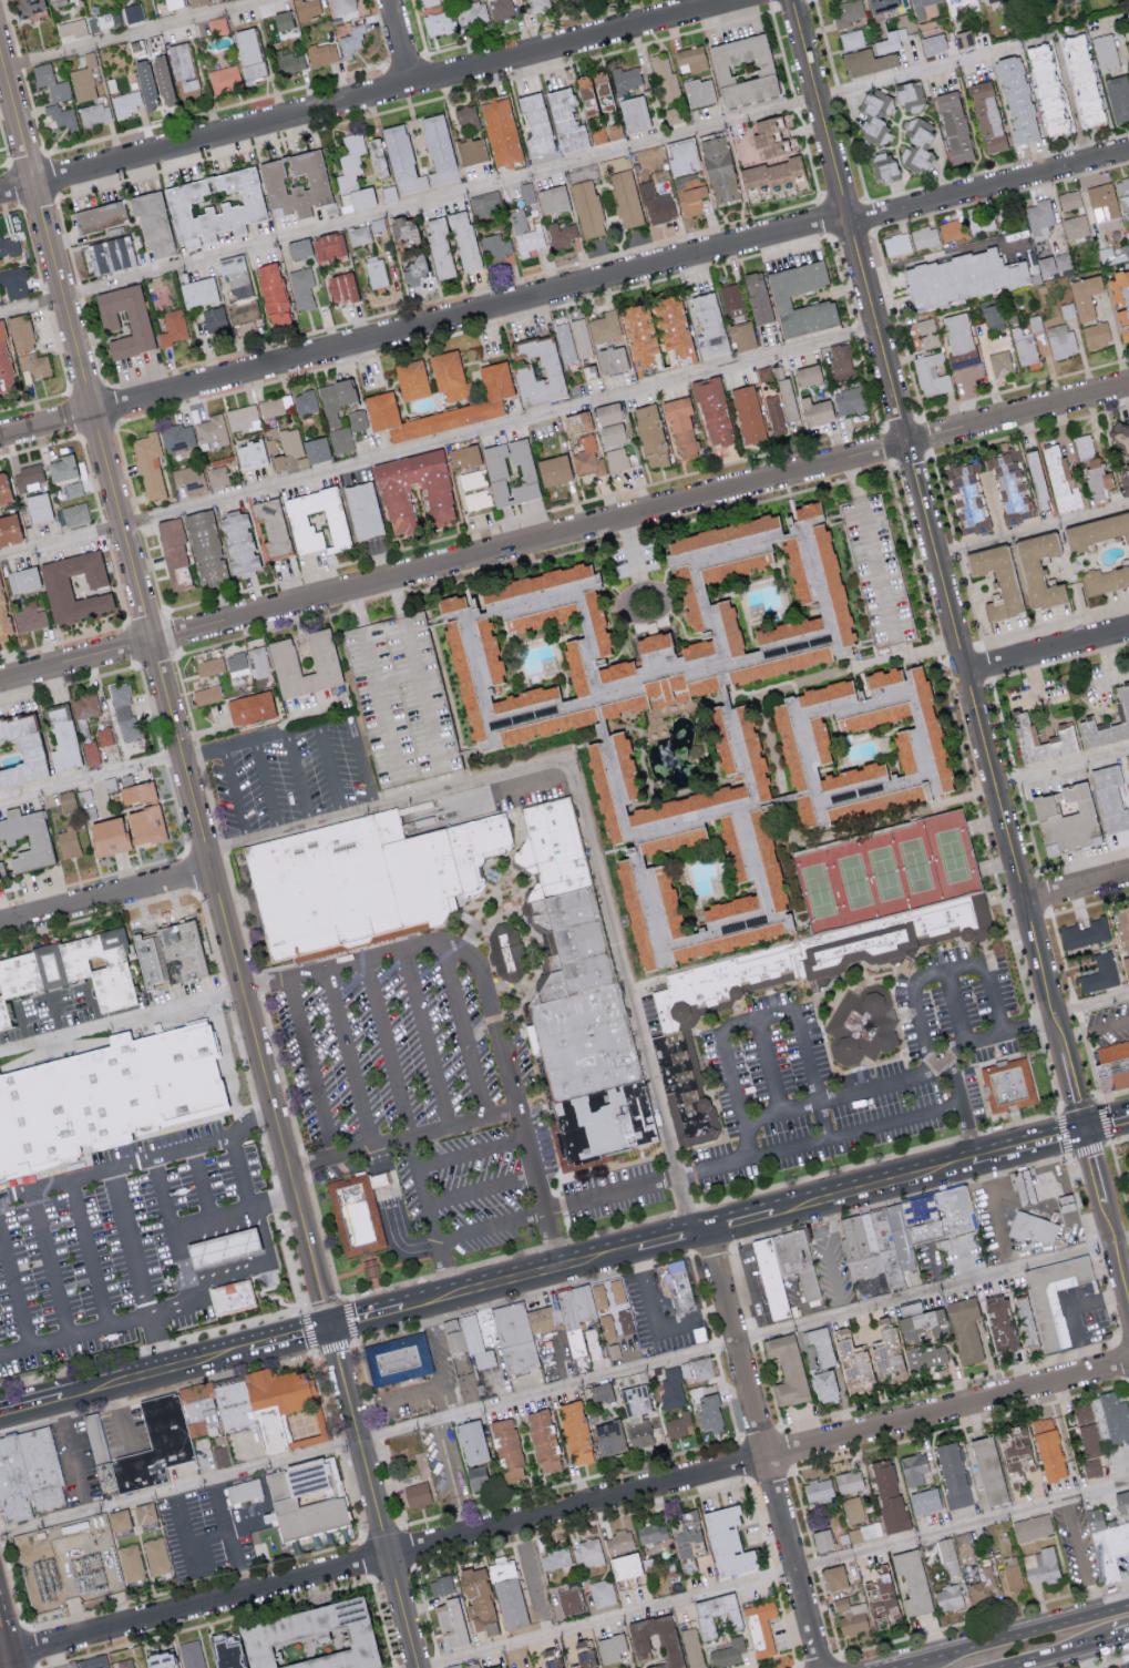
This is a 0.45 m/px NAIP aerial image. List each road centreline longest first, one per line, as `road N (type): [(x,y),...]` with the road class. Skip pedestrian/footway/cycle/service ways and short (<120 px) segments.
road 1 (residential): [(331,1328),(0,48)]
road 2 (residential): [(0,1660),(389,1552),(1128,1364)]
road 3 (residential): [(0,684),(1128,389)]
road 4 (tertiary): [(1128,1297),(907,447)]
road 5 (residential): [(0,438),(848,218)]
road 6 (residential): [(0,193),(736,0)]
road 7 (residential): [(822,1667),(708,1229)]
road 8 (residential): [(418,1667),(331,1328)]
road 9 (residential): [(848,218),(1128,145)]
road 10 (secondary): [(407,1308),(638,1248)]
road 11 (tertiary): [(848,218),(907,447)]
road 12 (tertiary): [(848,218),(795,0)]
road 13 (primary): [(1128,1601),(918,1659)]
road 14 (residential): [(0,923),(211,869)]
road 15 (secondary): [(772,1212),(974,1160)]
road 16 (residential): [(964,673),(1128,628)]

